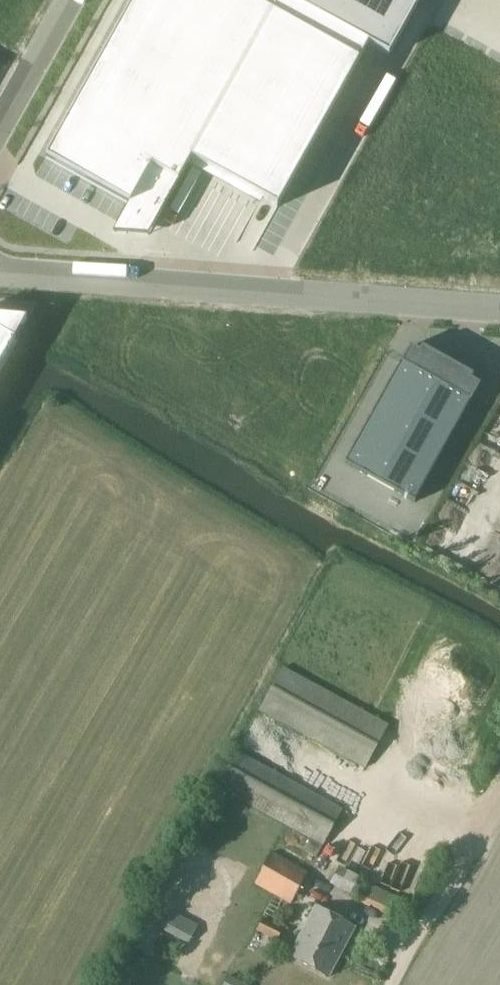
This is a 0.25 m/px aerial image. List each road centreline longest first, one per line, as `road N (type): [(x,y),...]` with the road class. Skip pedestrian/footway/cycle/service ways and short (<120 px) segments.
road 1 (unclassified): [(499,309),(0,271)]
road 2 (unclassified): [(0,125),(69,0)]

